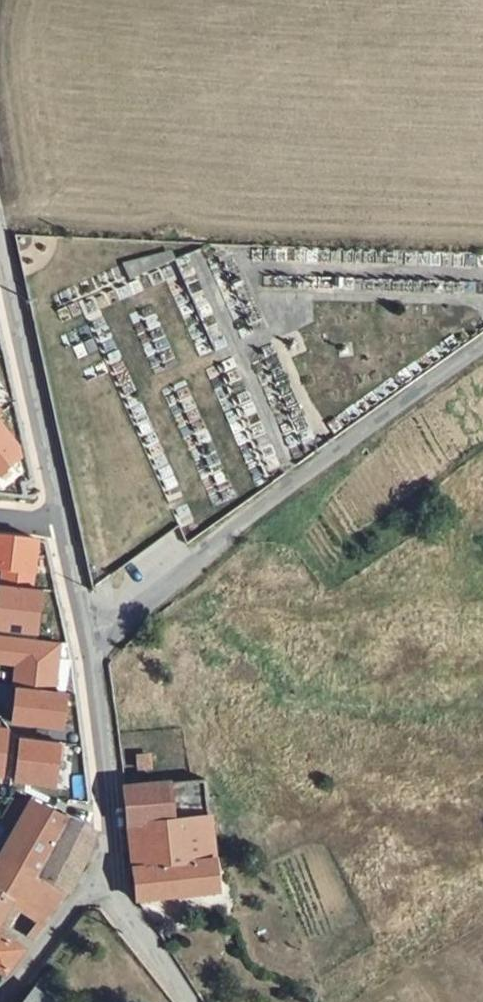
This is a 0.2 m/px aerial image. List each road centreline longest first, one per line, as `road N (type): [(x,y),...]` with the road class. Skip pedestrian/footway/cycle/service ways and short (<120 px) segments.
road 1 (unclassified): [(91,648),(203,551),(482,344)]
road 2 (unclassified): [(0,219),(62,518)]
road 3 (unclassified): [(91,648),(115,894)]
road 4 (unclassified): [(0,991),(81,892),(115,894)]
road 5 (unclassified): [(62,518),(91,648)]
road 6 (unclassified): [(115,894),(188,1001)]

